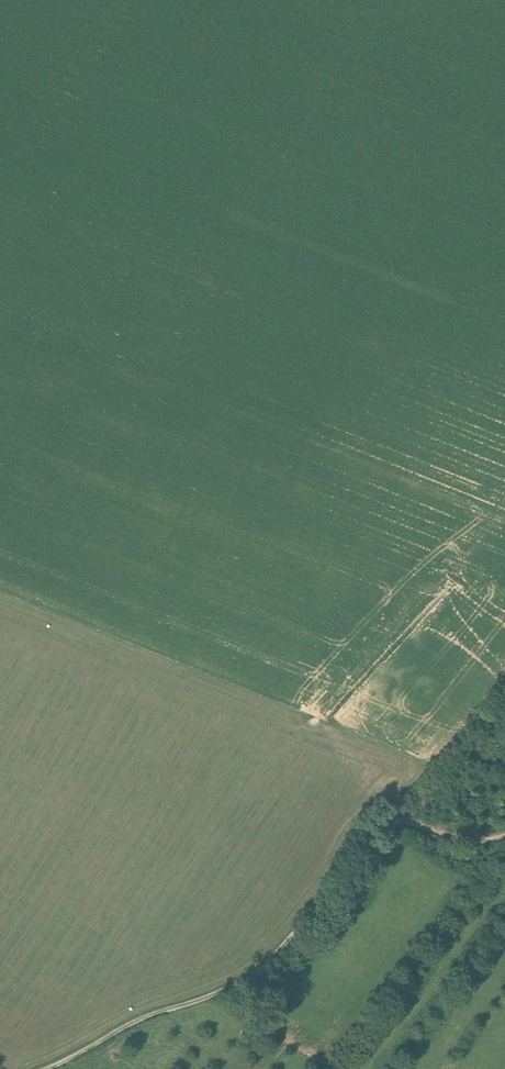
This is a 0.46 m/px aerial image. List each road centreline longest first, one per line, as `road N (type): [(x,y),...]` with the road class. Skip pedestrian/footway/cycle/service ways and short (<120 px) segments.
road 1 (track): [(48,1068),(142,1019),(256,973),(391,823),(469,841),(504,835)]

